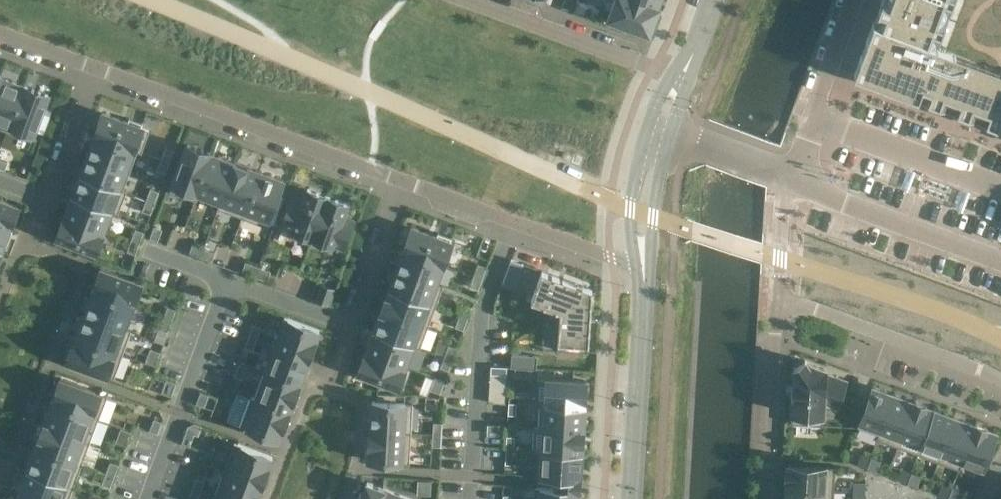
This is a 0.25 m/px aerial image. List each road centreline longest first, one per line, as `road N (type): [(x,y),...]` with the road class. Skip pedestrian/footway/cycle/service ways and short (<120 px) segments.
road 1 (residential): [(97,70),(398,180)]
road 2 (residential): [(398,180),(610,258),(644,261)]
road 3 (residential): [(1000,385),(779,294)]
road 4 (tertiary): [(631,498),(644,261)]
road 5 (residential): [(670,79),(461,0)]
road 6 (residential): [(794,175),(1000,260)]
road 7 (residential): [(766,498),(779,294)]
road 8 (residential): [(335,368),(398,180)]
road 9 (residential): [(862,0),(794,175)]
road 10 (residential): [(97,70),(32,238)]
road 11 (tertiary): [(649,124),(629,214),(644,261)]
road 12 (tertiary): [(644,261),(669,131)]
road 13 (residential): [(794,175),(779,294)]

